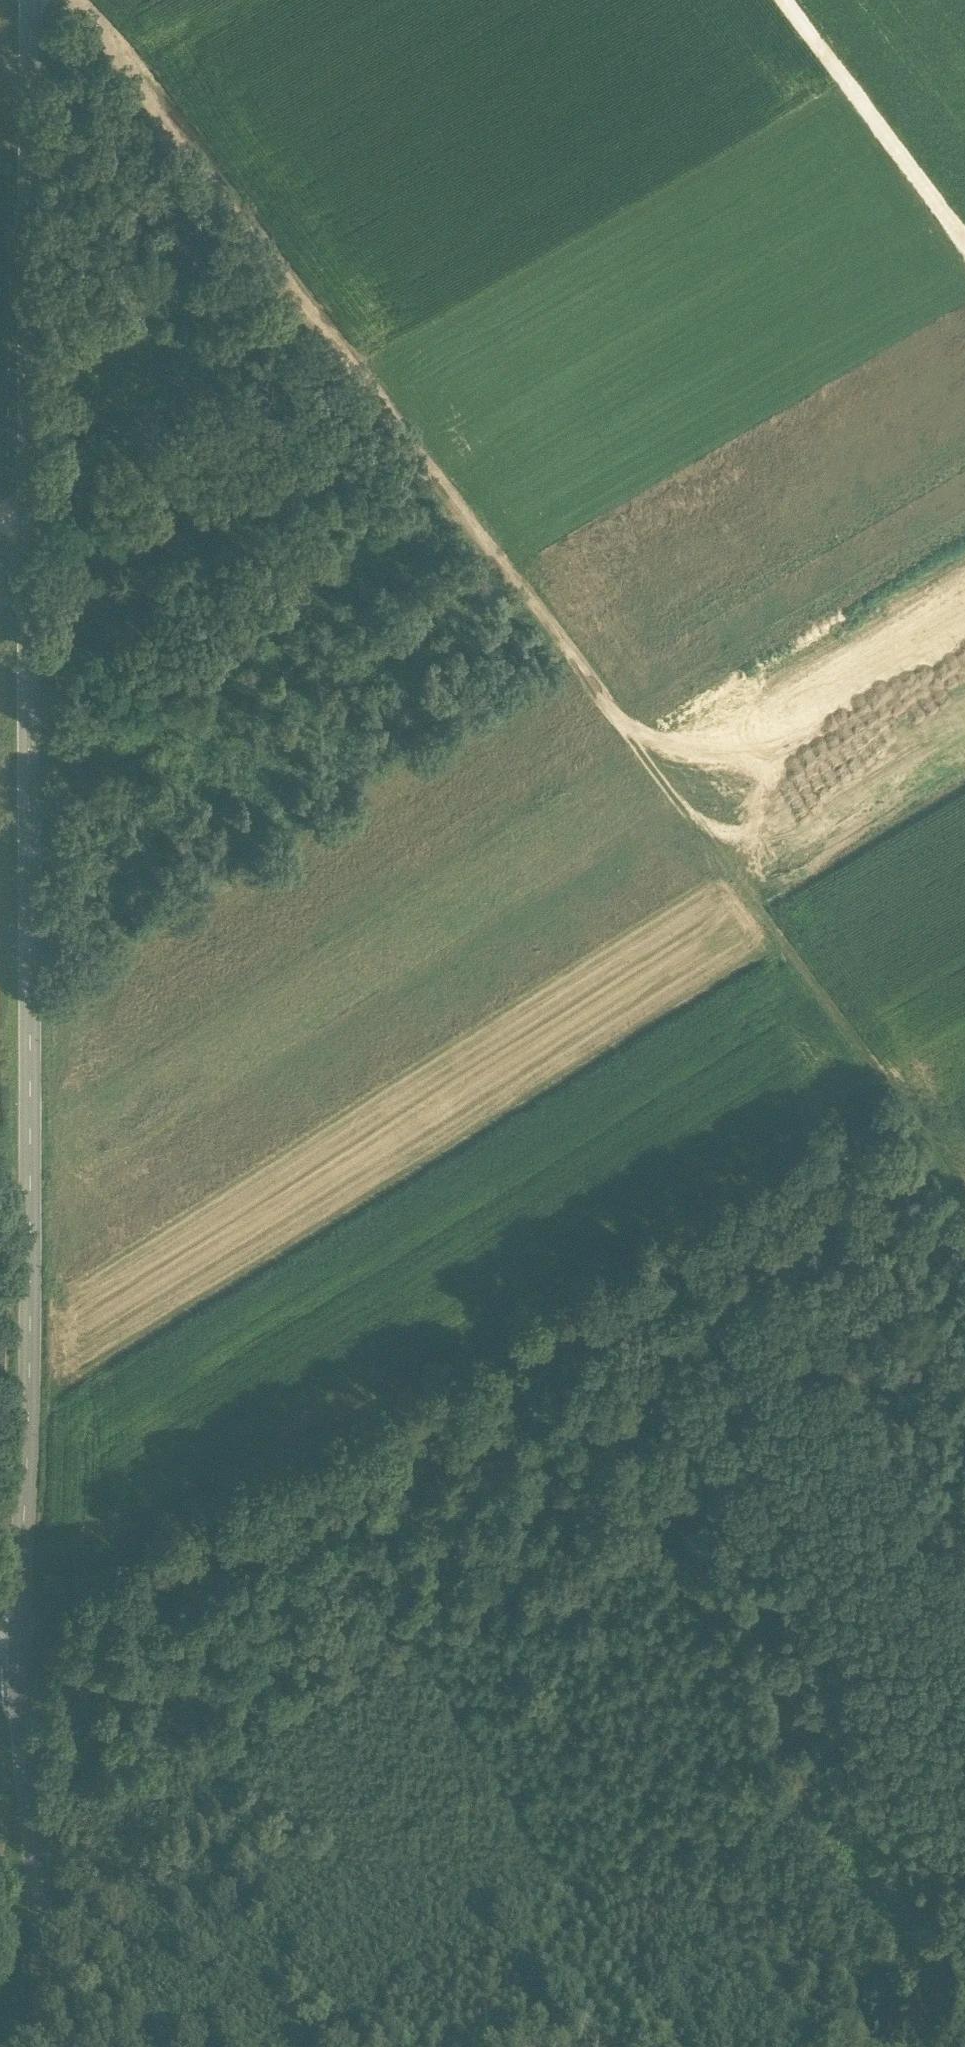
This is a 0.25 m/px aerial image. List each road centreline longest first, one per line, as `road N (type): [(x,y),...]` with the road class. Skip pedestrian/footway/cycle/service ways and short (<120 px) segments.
road 1 (tertiary): [(27,2046),(42,1959),(15,1629),(33,988),(32,0)]
road 2 (track): [(78,0),(892,1087)]
road 3 (track): [(892,1087),(197,1532),(39,1625),(15,1629)]
road 4 (track): [(784,0),(964,237)]
road 5 (track): [(964,1210),(892,1087)]

